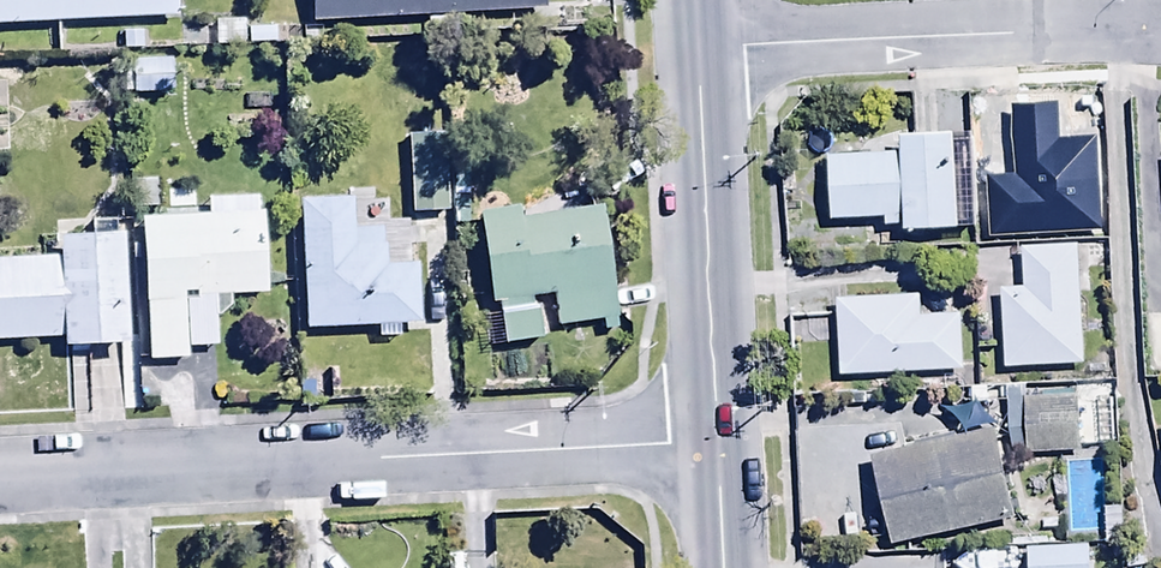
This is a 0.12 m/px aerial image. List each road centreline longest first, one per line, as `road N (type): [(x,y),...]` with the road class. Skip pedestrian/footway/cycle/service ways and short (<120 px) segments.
road 1 (residential): [(0,481),(716,443)]
road 2 (residential): [(1160,31),(694,47)]
road 3 (tertiary): [(716,443),(694,47)]
road 4 (tertiary): [(722,567),(716,443)]

